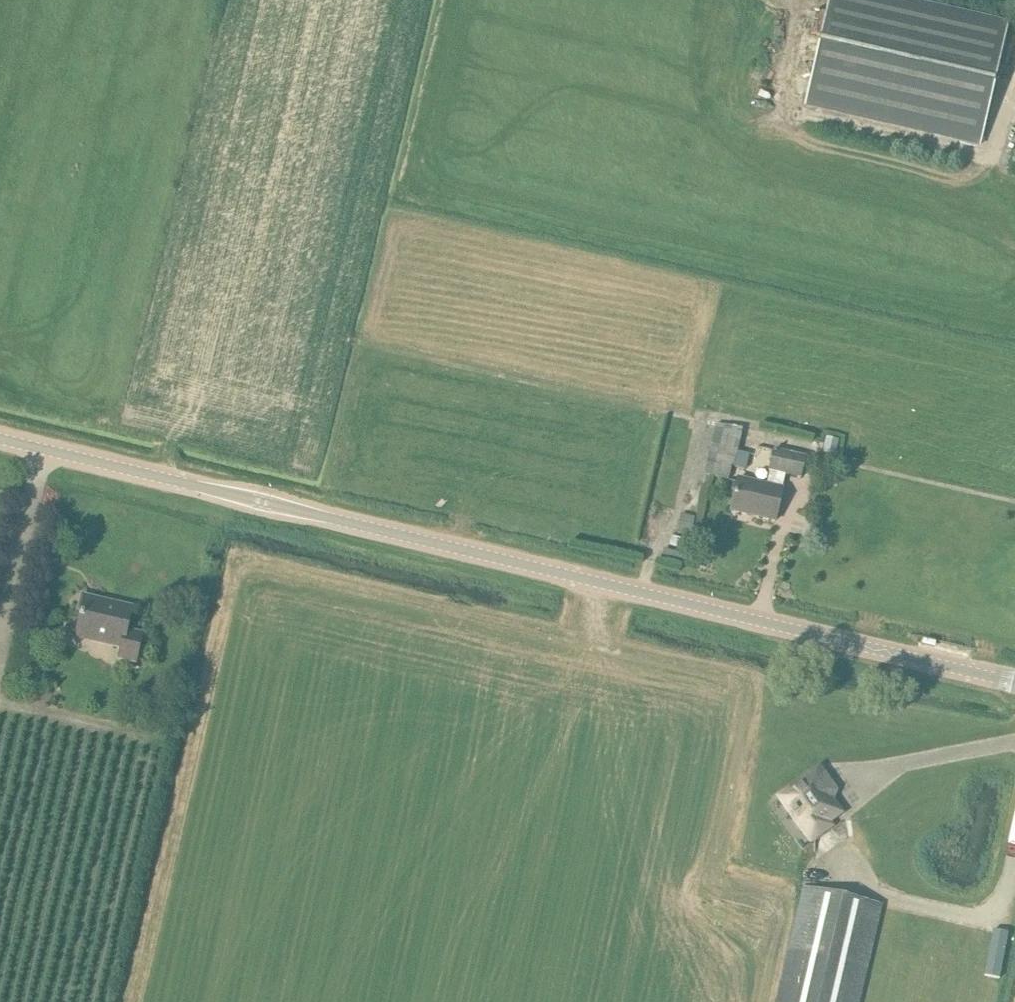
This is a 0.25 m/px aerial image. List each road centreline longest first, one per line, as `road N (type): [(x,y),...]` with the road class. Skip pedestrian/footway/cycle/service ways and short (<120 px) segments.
road 1 (tertiary): [(1014,680),(0,438)]

